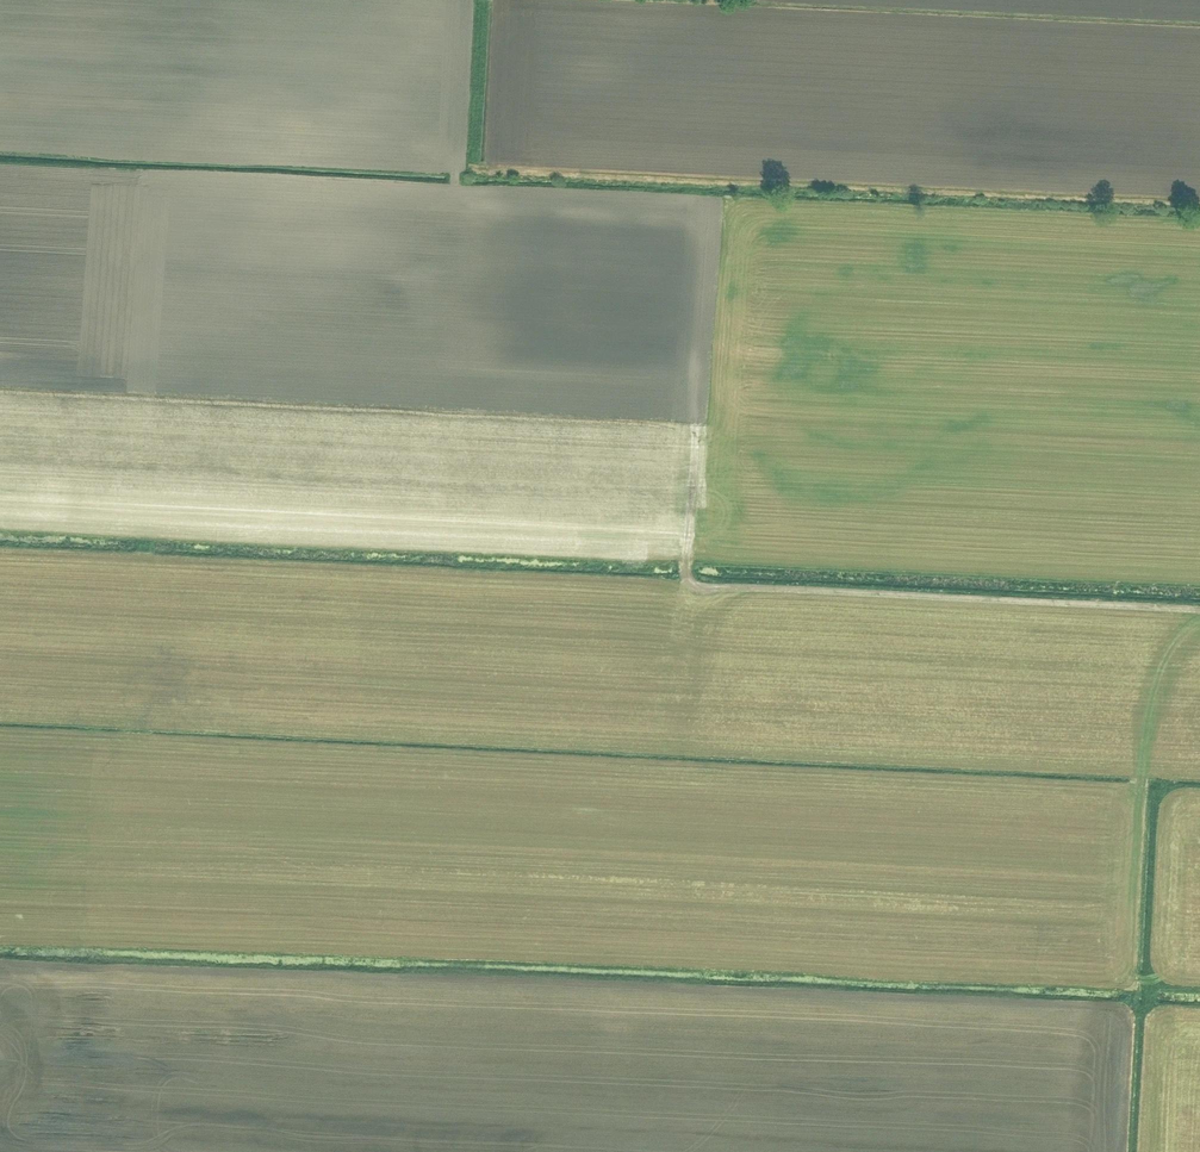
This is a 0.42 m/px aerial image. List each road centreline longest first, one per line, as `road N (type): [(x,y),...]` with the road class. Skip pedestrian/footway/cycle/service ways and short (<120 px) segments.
road 1 (track): [(1199,610),(699,587),(690,585),(685,559)]

